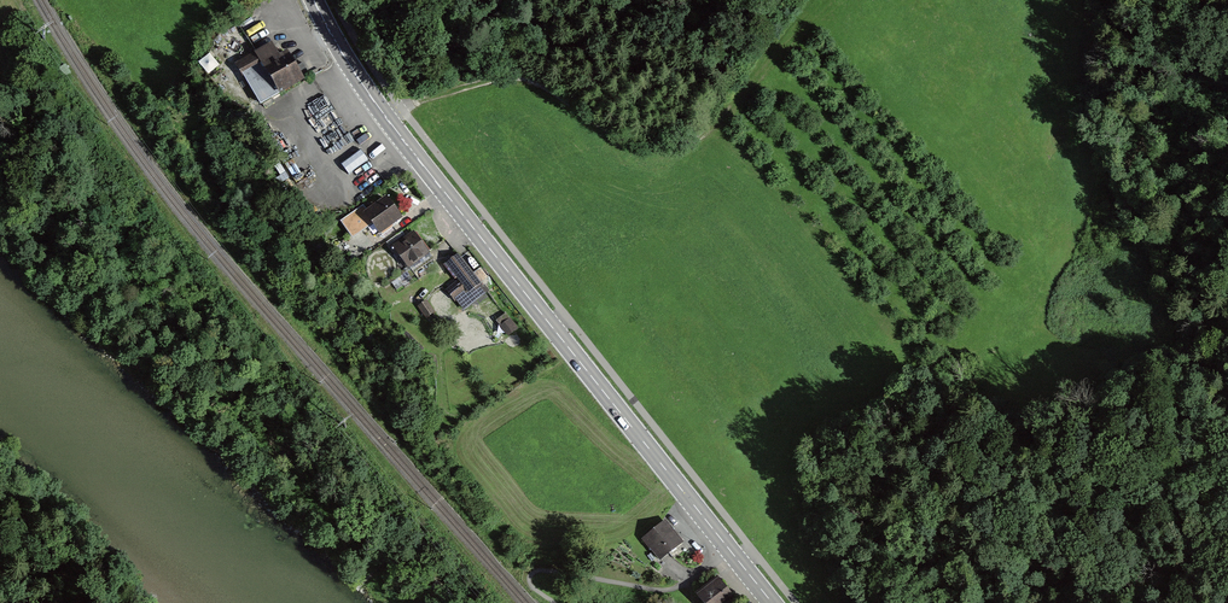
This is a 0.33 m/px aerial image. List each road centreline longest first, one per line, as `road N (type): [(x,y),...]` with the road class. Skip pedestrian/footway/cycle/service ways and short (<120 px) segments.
road 1 (secondary): [(773,602),(387,119),(314,0)]
road 2 (track): [(746,76),(699,137),(678,146),(604,127),(531,81),(487,81),(387,119)]
road 3 (track): [(554,602),(531,585),(532,574),(670,590),(752,549)]

